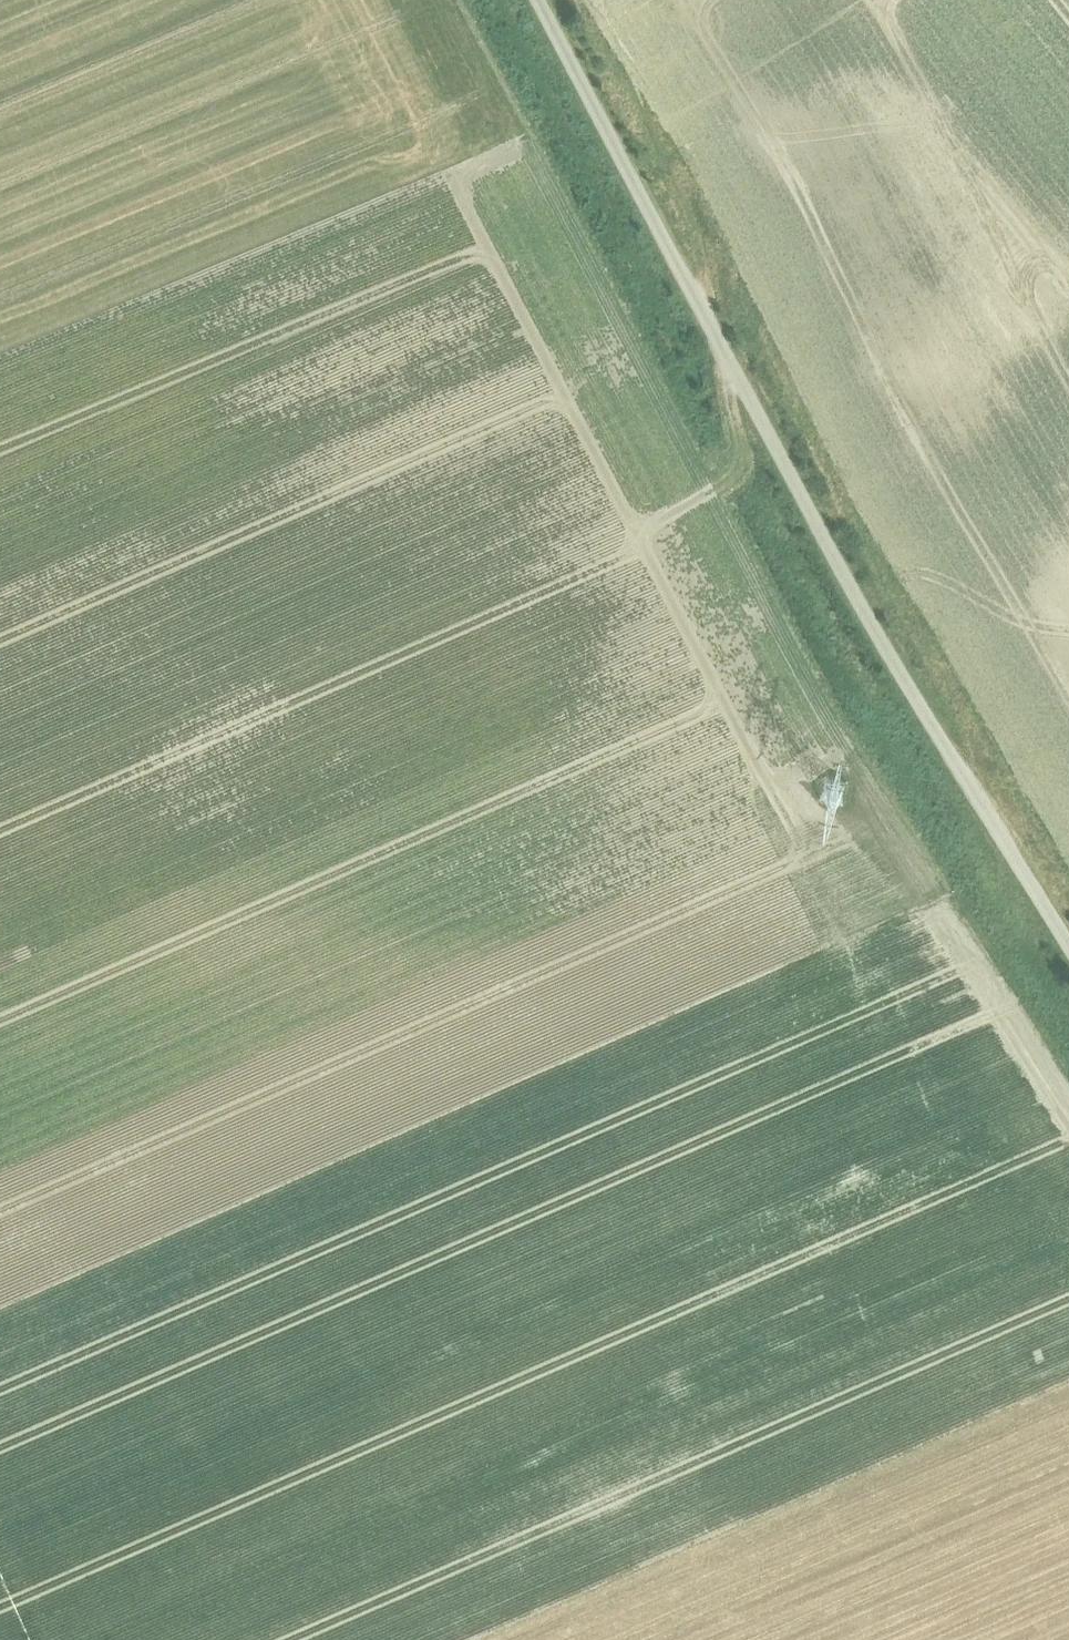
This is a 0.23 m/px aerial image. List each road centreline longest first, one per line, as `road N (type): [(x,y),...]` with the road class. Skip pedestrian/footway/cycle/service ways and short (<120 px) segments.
road 1 (unclassified): [(1068,944),(850,590),(530,0)]

